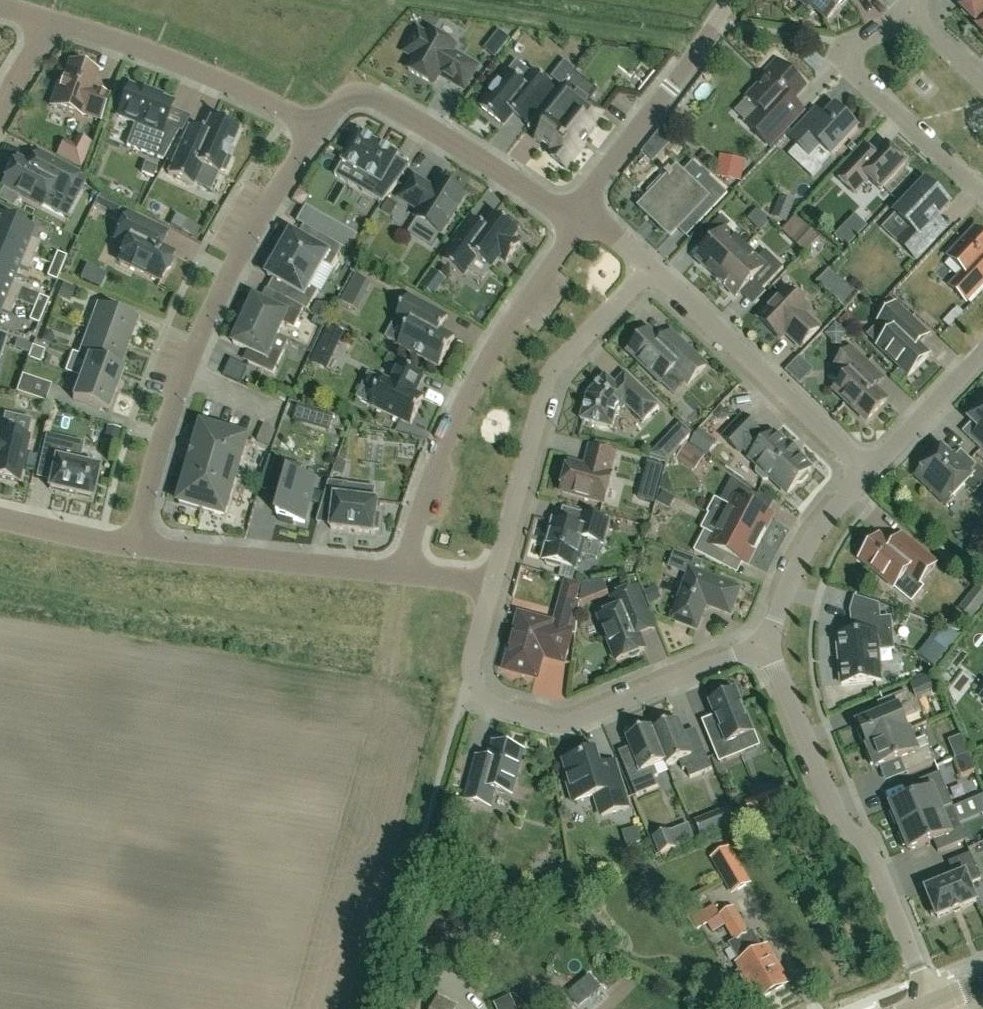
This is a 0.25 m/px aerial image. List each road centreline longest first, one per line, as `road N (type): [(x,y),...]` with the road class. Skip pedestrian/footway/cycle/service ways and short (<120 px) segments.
road 1 (residential): [(318,127),(245,256),(190,377),(132,547)]
road 2 (residential): [(932,1005),(875,865),(830,796),(767,641)]
road 3 (residential): [(396,572),(465,398),(578,222)]
road 4 (residential): [(499,582),(555,377),(654,268)]
road 5 (residential): [(469,696),(556,721),(767,641)]
road 6 (residential): [(578,222),(388,103),(358,98),(318,127)]
road 7 (residential): [(869,470),(654,268)]
road 8 (residential): [(318,127),(205,72),(52,20)]
road 9 (residential): [(132,547),(396,572)]
road 10 (residential): [(902,25),(864,36),(853,47),(853,69),(982,193)]
road 11 (residential): [(585,207),(731,0)]
road 12 (residential): [(767,641),(804,554),(869,470)]
road 13 (residential): [(869,470),(982,350)]
road 14 (residential): [(0,515),(132,547)]

